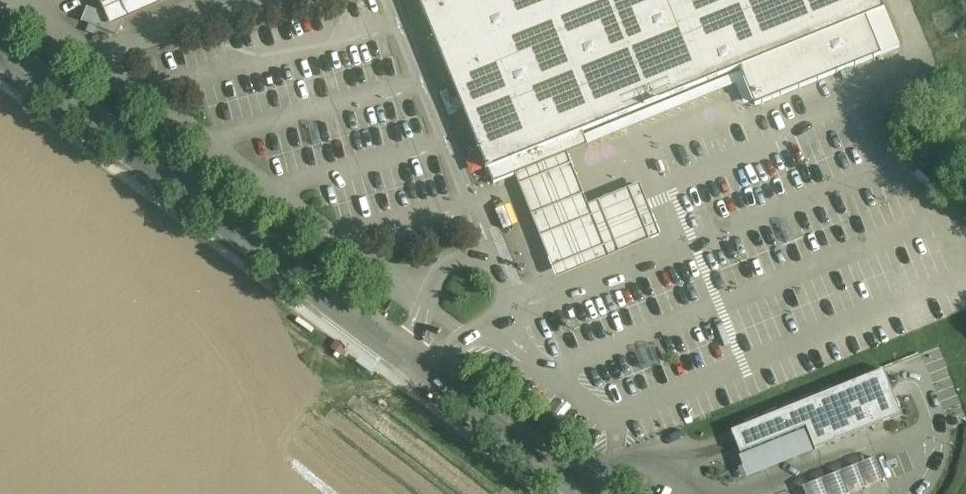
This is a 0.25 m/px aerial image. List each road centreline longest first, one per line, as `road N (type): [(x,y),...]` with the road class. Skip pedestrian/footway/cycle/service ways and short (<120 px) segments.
road 1 (unclassified): [(589,493),(0,54)]

